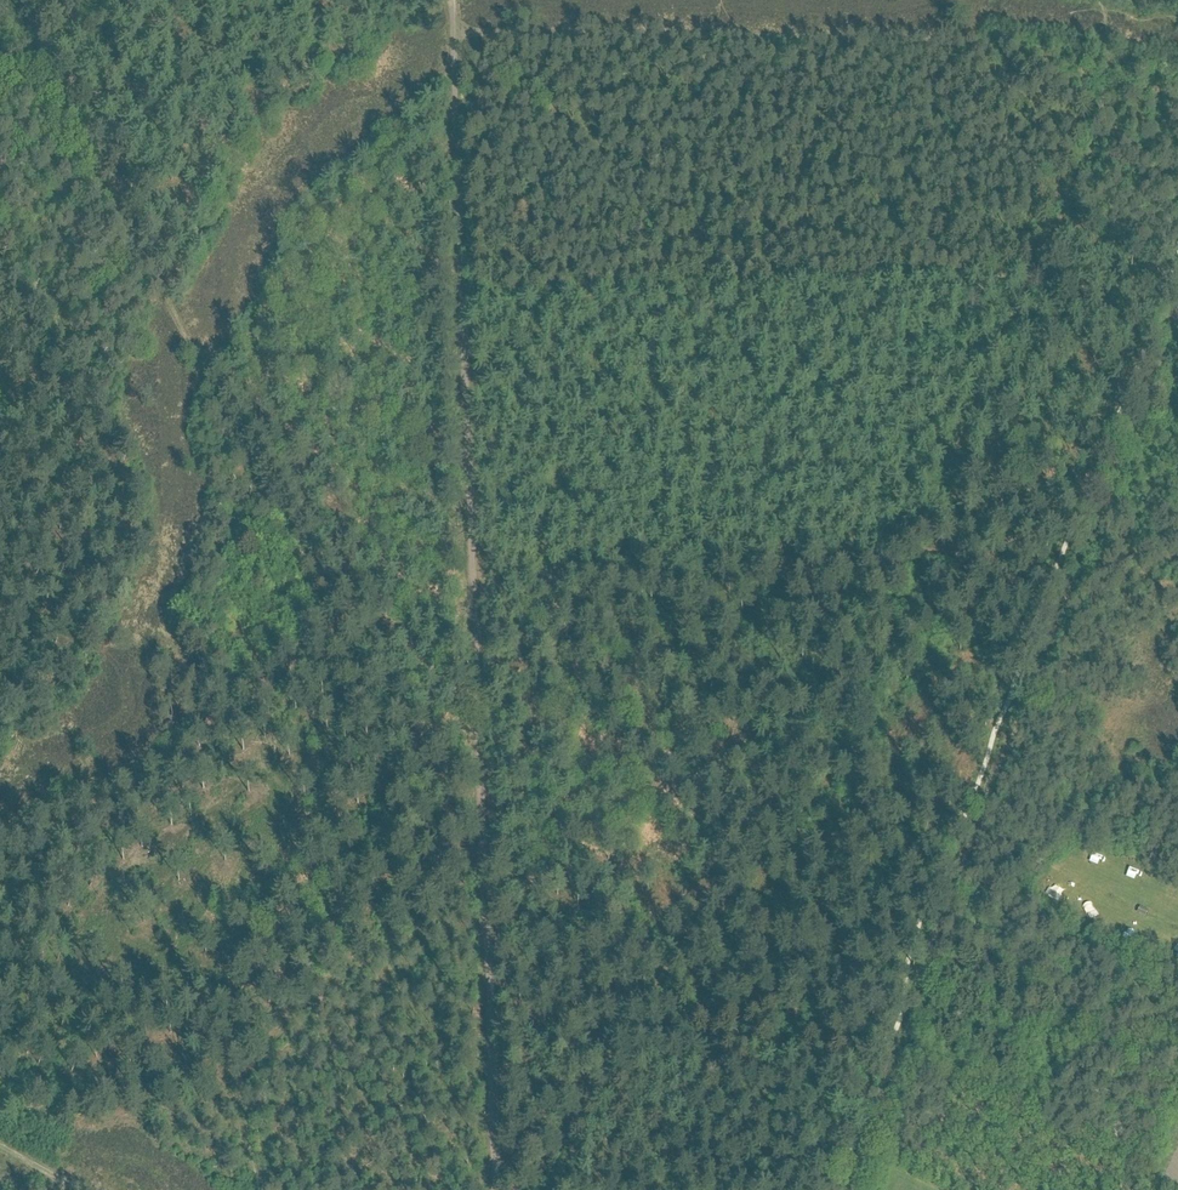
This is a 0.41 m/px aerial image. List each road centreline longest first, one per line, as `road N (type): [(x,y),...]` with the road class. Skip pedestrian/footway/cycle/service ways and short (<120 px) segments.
road 1 (track): [(528,1189),(730,869),(921,538),(1100,118)]
road 2 (track): [(482,866),(451,0)]
road 3 (track): [(929,951),(1177,317)]
road 4 (track): [(453,34),(964,41),(1049,75),(1100,118)]
road 5 (track): [(494,1189),(482,866)]
road 6 (track): [(854,1189),(909,1048),(929,951)]
road 7 (track): [(0,98),(66,41),(142,0)]

